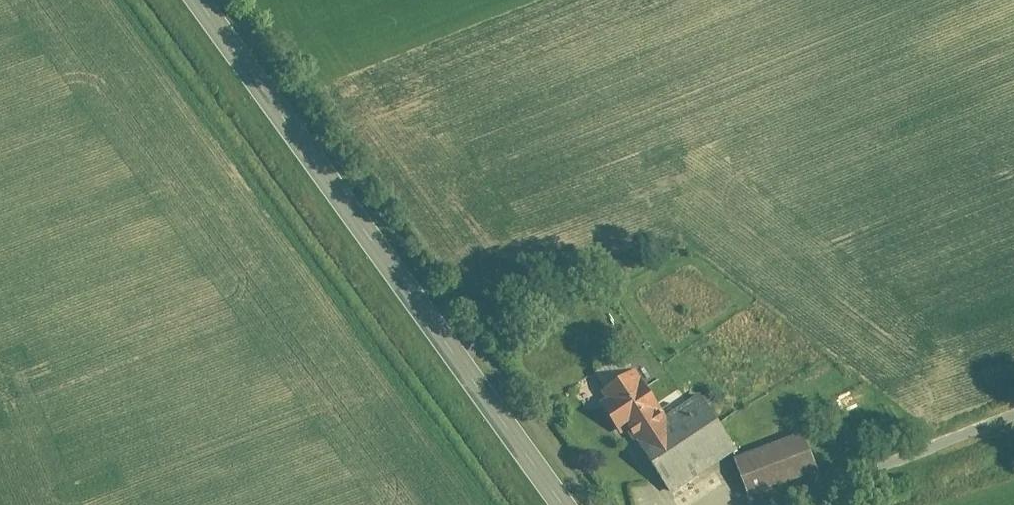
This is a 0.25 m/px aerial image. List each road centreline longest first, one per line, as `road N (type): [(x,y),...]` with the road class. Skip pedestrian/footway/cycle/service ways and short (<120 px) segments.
road 1 (tertiary): [(194,0),(562,504)]
road 2 (unclassified): [(1013,412),(787,504)]

